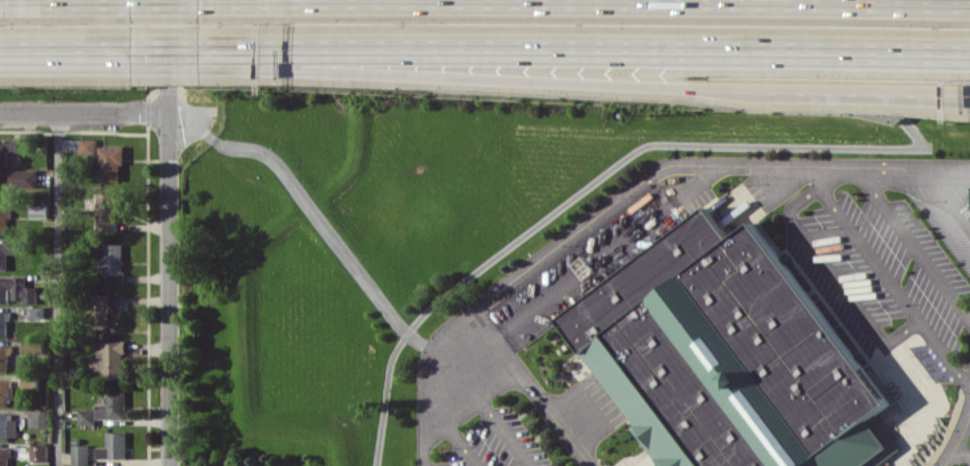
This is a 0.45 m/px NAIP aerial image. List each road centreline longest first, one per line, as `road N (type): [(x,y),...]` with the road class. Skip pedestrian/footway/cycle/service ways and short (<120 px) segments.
road 1 (motorway): [(223,49),(969,53)]
road 2 (motorway): [(223,49),(320,70),(767,89)]
road 3 (residential): [(168,0),(169,465)]
road 4 (motorway): [(767,89),(969,103)]
road 5 (motorway): [(767,89),(969,91)]
road 6 (residential): [(0,113),(167,116)]
road 7 (motorway): [(0,50),(134,49)]

